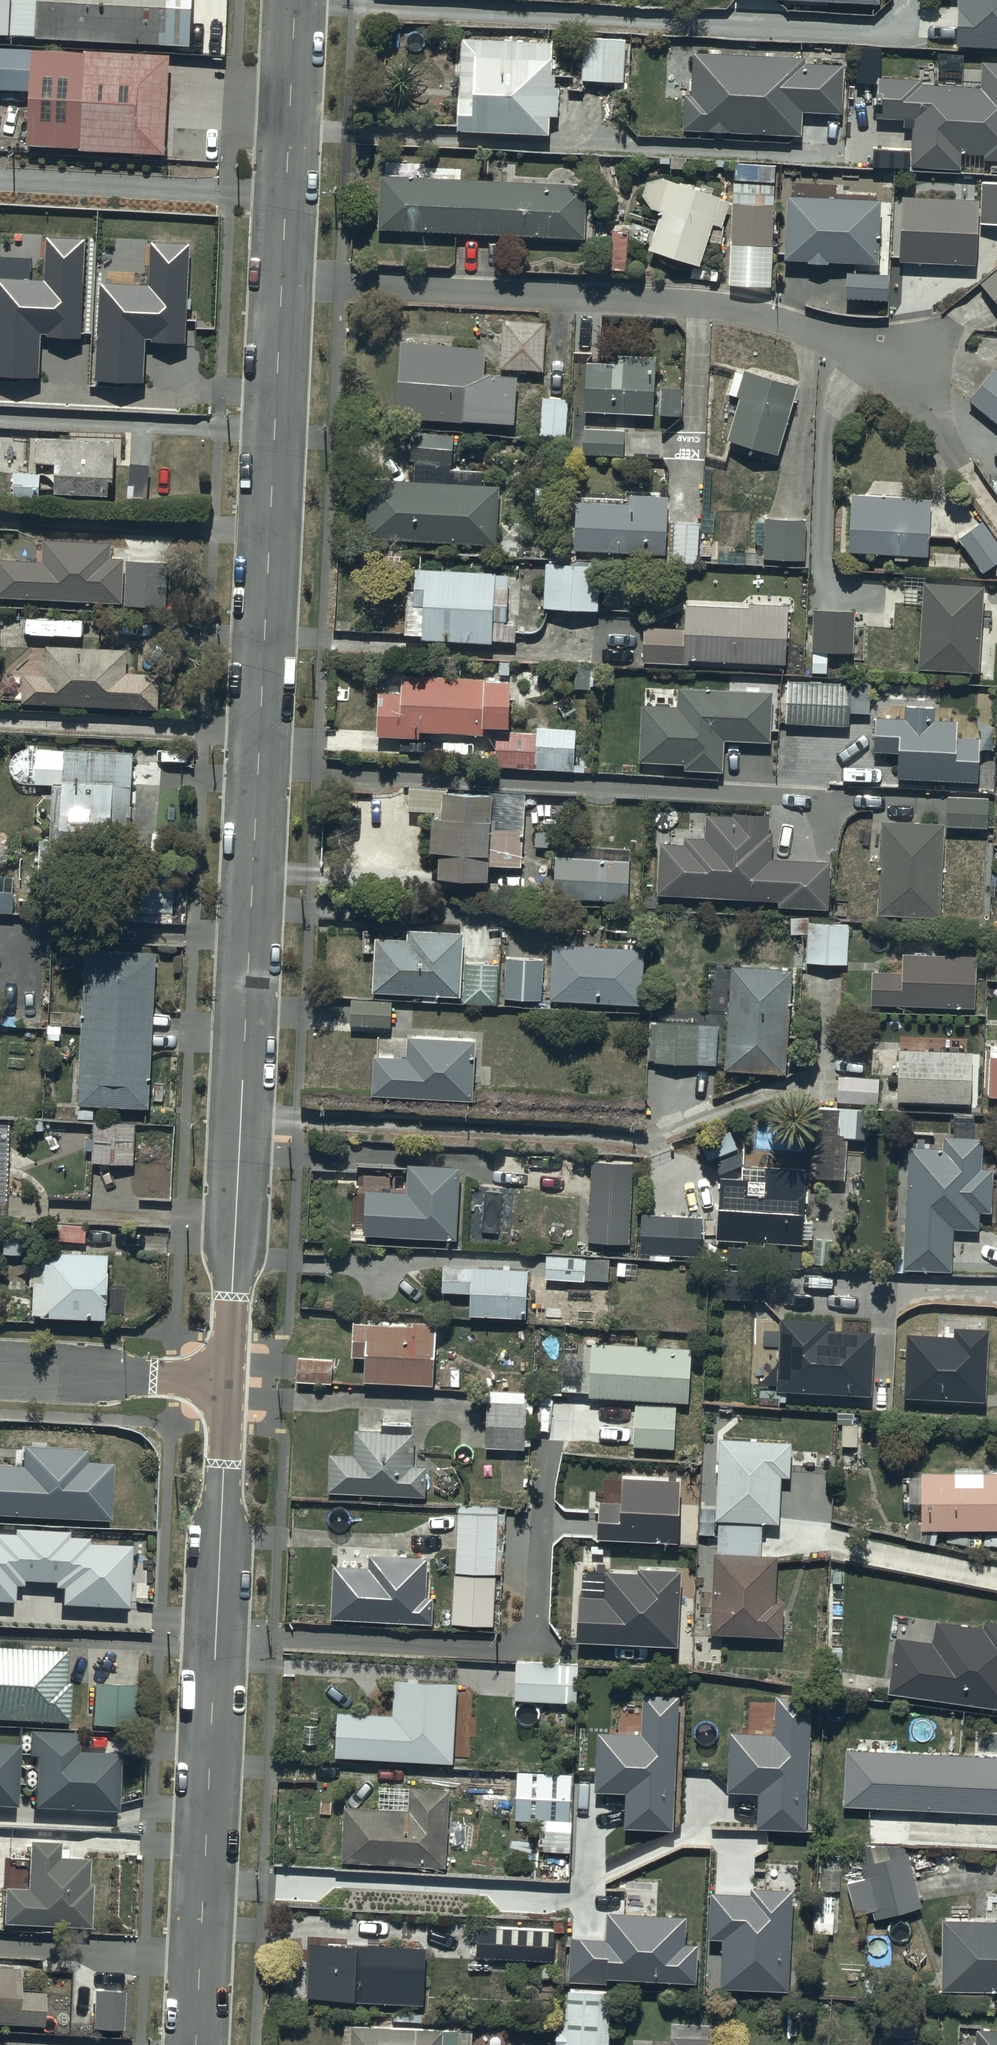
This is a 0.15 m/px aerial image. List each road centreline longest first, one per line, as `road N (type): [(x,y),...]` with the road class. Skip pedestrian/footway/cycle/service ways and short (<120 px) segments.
road 1 (residential): [(281,281),(228,1383)]
road 2 (residential): [(928,395),(795,324),(730,306),(281,281)]
road 3 (residential): [(228,1383),(196,2044)]
road 4 (residential): [(295,0),(281,281)]
road 5 (residential): [(228,1383),(0,1367)]

